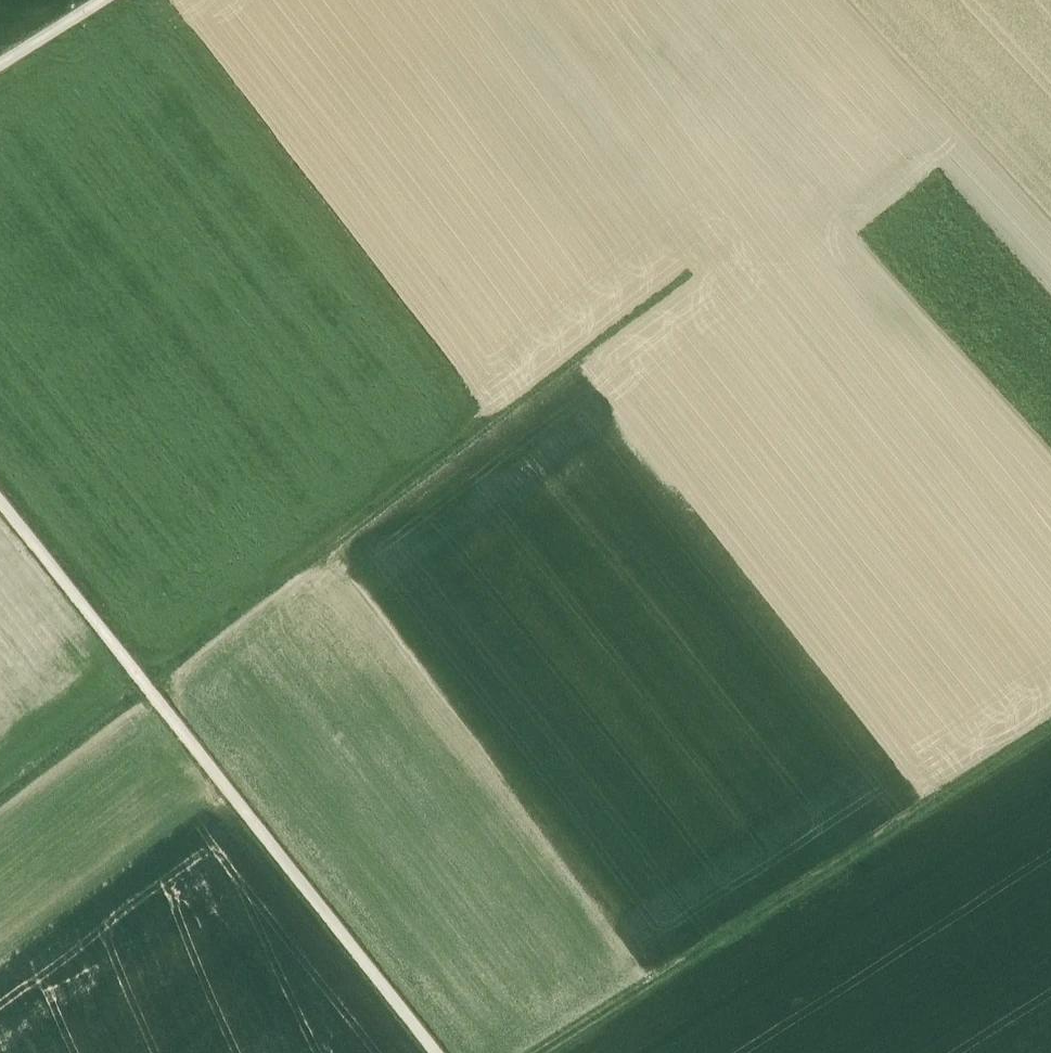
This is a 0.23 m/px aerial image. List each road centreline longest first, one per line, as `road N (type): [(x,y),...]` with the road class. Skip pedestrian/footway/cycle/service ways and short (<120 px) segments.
road 1 (track): [(435,1052),(0,495)]
road 2 (track): [(545,1052),(1050,740)]
road 3 (track): [(0,65),(106,0)]

